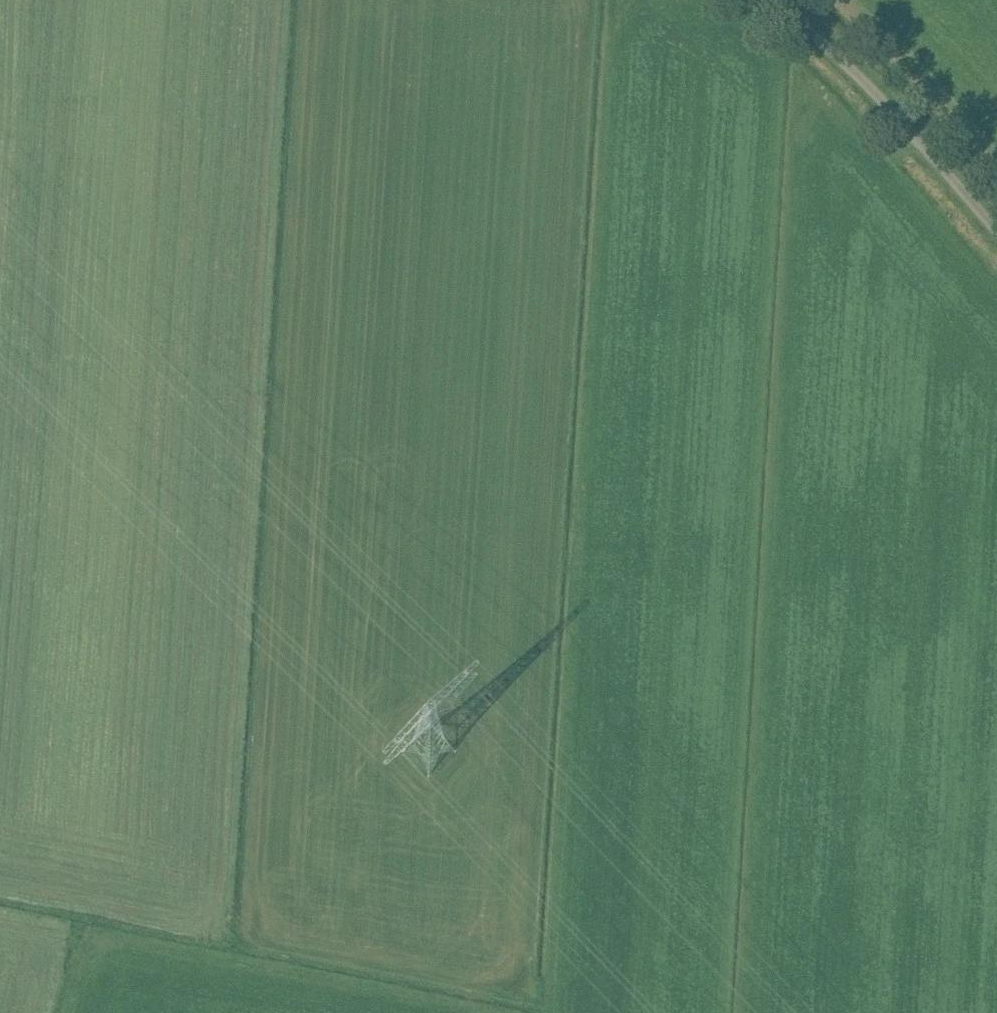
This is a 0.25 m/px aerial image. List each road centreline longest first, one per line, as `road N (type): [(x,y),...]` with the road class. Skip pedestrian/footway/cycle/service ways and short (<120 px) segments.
road 1 (unclassified): [(996,232),(864,86),(766,0)]

